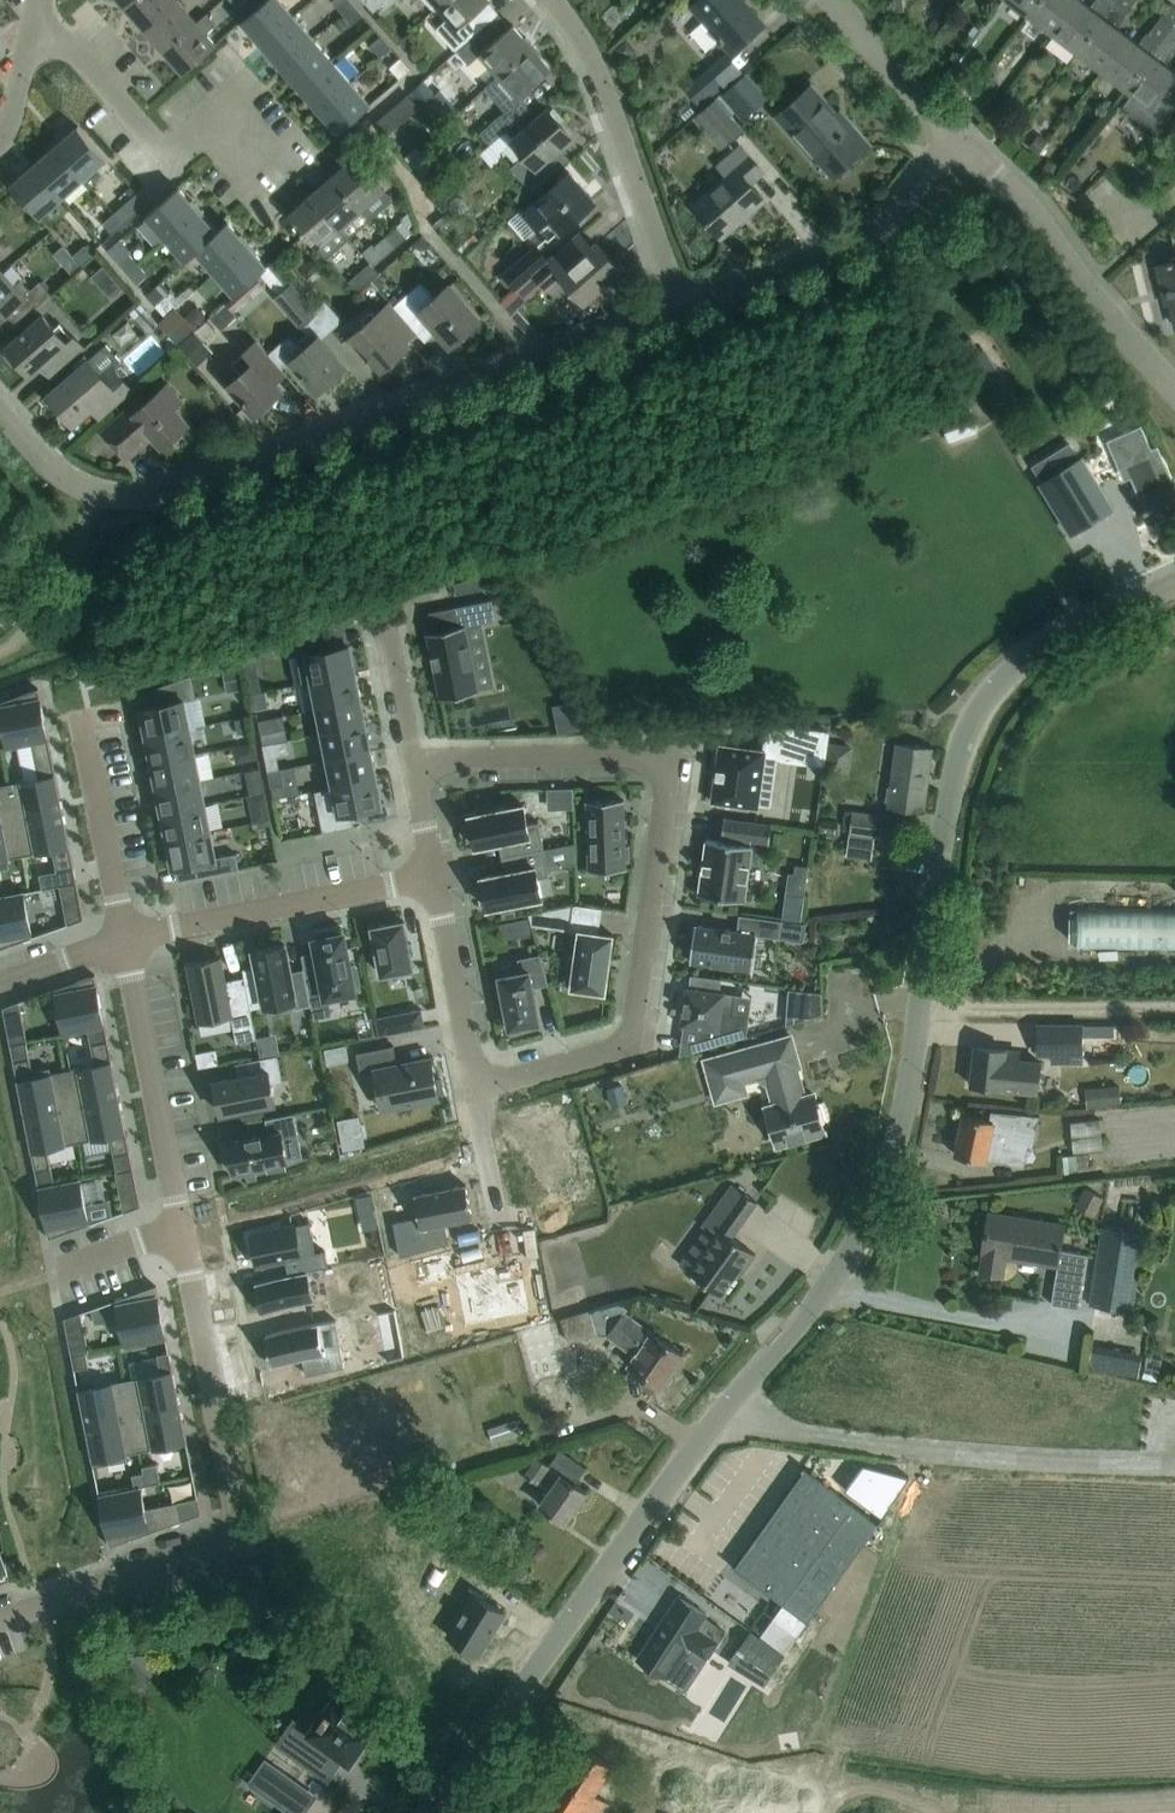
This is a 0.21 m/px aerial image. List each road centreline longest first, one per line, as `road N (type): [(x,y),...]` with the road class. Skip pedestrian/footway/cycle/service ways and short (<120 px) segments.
road 1 (unclassified): [(430,1812),(731,1398),(868,1226),(908,1086),(958,755),(993,685),(1054,636),(1174,578)]
road 2 (residential): [(412,761),(651,758),(665,792),(630,1038),(511,1077),(478,1067),(433,879)]
road 3 (residential): [(93,496),(149,498),(684,312)]
road 4 (residential): [(182,1235),(238,1509),(234,1532),(218,1554),(0,1623)]
road 5 (residential): [(684,312),(590,60),(552,0)]
road 6 (unclassified): [(1174,394),(1087,295),(1026,200),(955,141)]
road 7 (residential): [(684,312),(855,248),(955,141)]
road 8 (residential): [(260,156),(220,111),(169,157),(33,14)]
road 9 (residential): [(125,941),(433,879)]
road 10 (residential): [(125,941),(182,1235)]
road 11 (residential): [(79,711),(125,941)]
road 12 (unclassified): [(955,141),(833,0)]
road 13 (residential): [(412,761),(382,617)]
road 14 (residential): [(47,1273),(155,1236),(182,1235)]
road 15 (residential): [(0,144),(15,114),(33,14)]
road 16 (residential): [(0,986),(125,941)]
road 17 (residential): [(93,496),(47,466),(0,413)]

